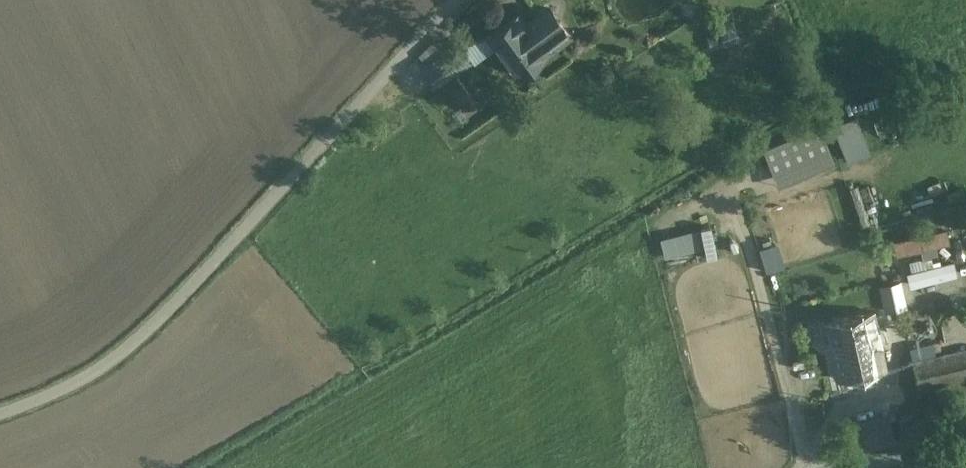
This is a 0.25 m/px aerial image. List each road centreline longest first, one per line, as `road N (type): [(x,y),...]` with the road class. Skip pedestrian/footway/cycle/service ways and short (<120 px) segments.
road 1 (unclassified): [(0,415),(104,366),(173,307),(458,0)]

